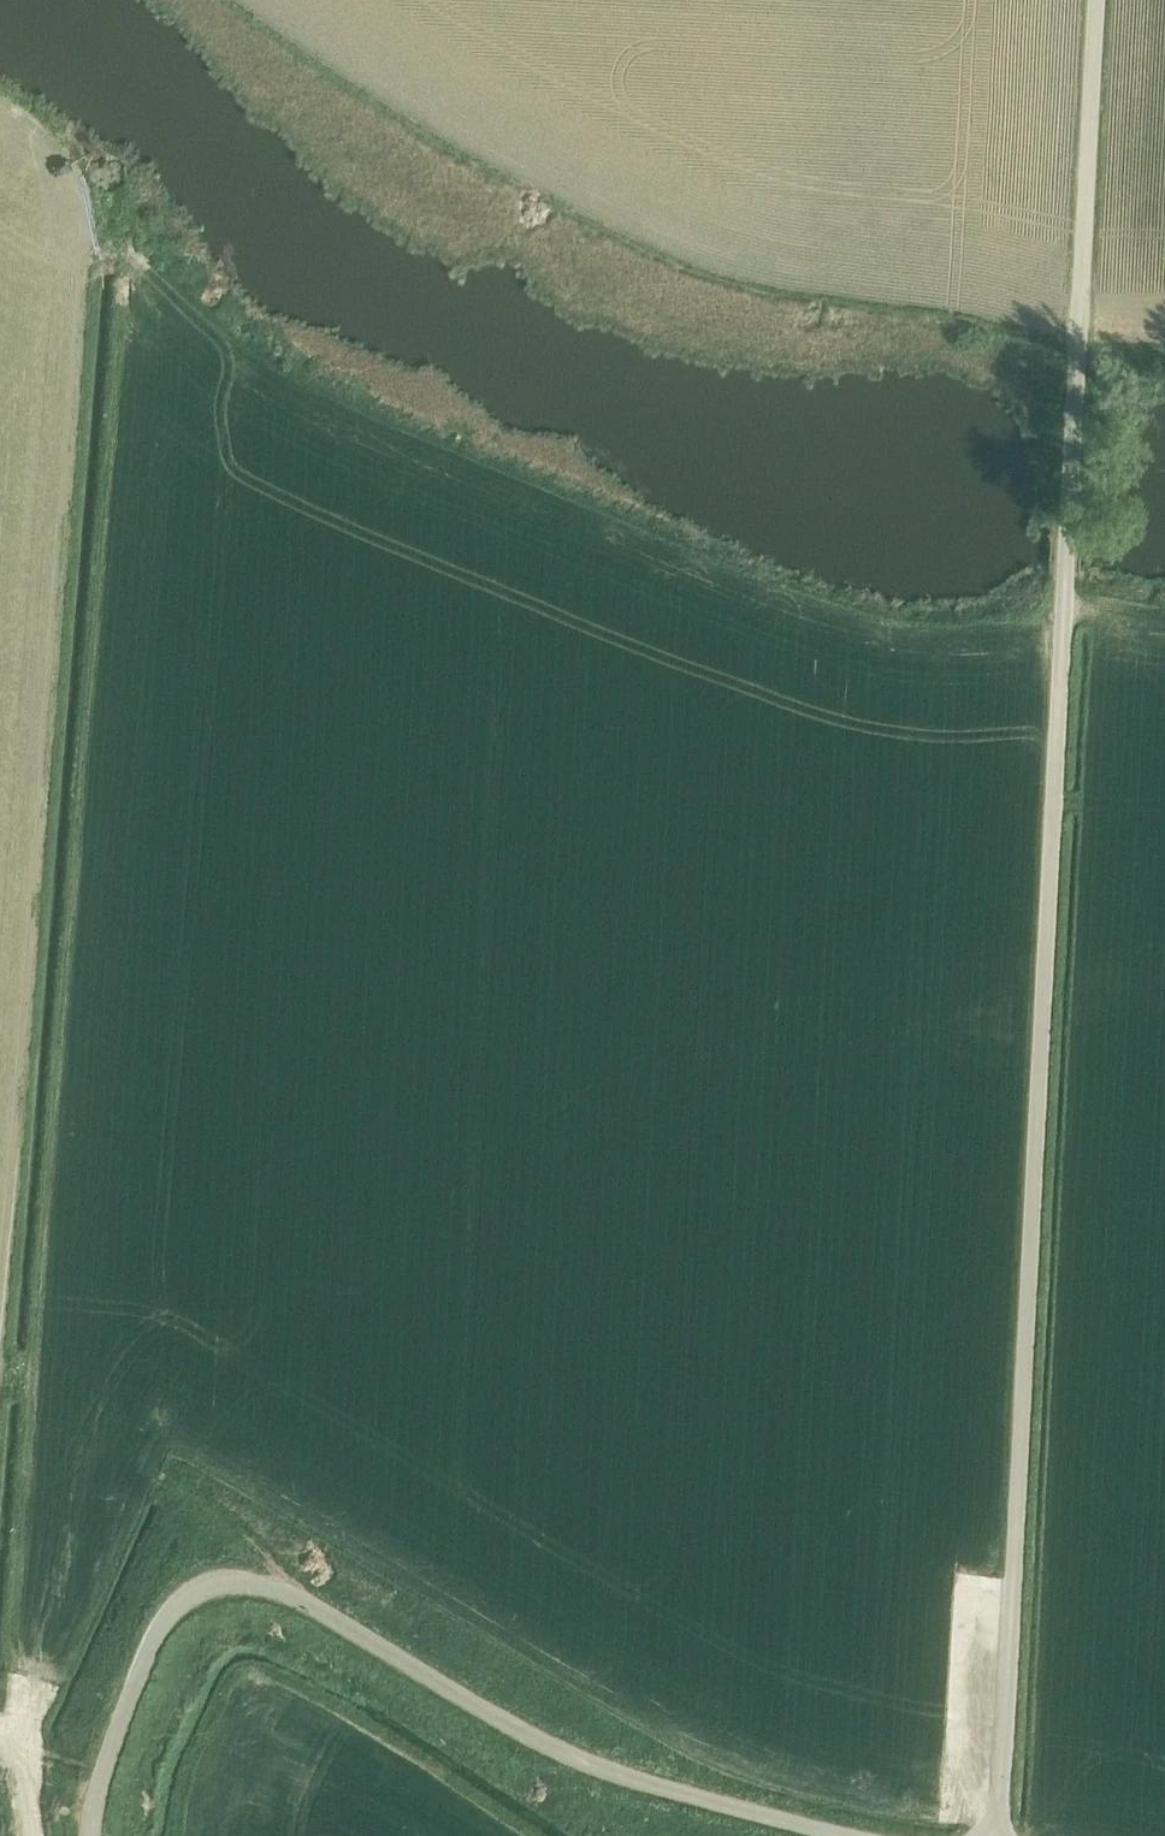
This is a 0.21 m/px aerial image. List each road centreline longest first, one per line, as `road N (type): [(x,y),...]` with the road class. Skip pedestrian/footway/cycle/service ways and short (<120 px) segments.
road 1 (unclassified): [(996,1835),(1098,0)]
road 2 (unclassified): [(97,1835),(134,1692),(169,1611),(190,1582),(224,1571),(271,1582),(351,1621),(450,1688),(605,1768),(858,1835)]

